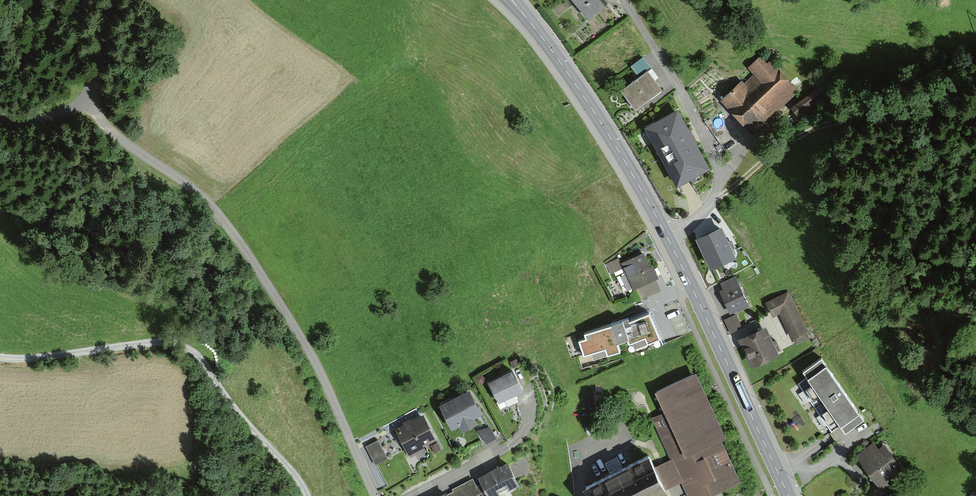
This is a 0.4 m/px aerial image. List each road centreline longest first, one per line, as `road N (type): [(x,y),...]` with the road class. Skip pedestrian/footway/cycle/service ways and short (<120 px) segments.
road 1 (residential): [(375,495),(303,340),(234,235),(203,199),(110,132),(99,115),(93,93),(112,0)]
road 2 (track): [(0,358),(178,345),(203,363),(307,495)]
road 3 (track): [(975,80),(864,121),(816,128),(714,198)]
road 4 (secondary): [(667,236),(789,495)]
road 5 (secondary): [(512,0),(602,125),(667,236)]
road 6 (residential): [(625,0),(677,82),(717,174),(711,203),(667,236)]
road 7 (residential): [(530,413),(513,447),(414,495)]

